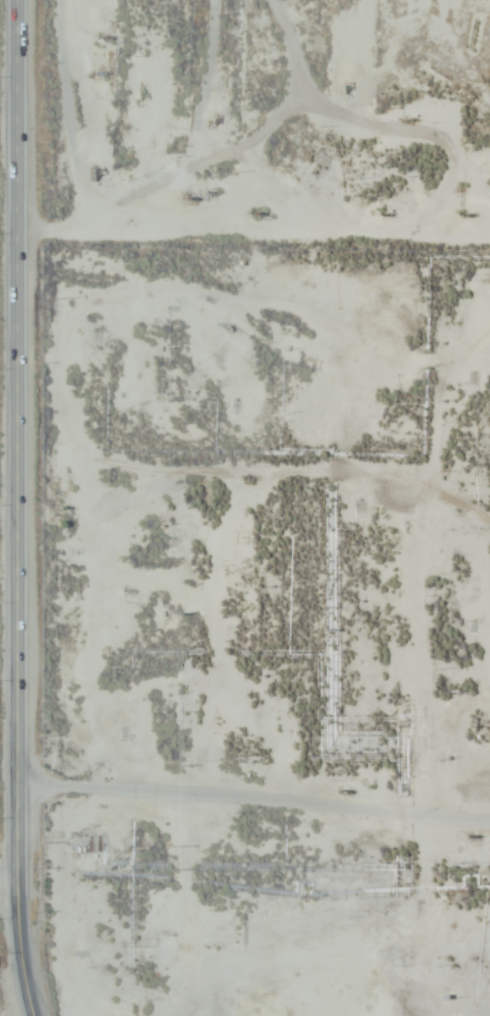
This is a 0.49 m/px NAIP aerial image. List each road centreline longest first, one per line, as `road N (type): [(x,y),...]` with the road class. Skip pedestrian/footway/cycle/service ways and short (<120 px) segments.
road 1 (primary): [(22,800),(31,0)]
road 2 (primary): [(39,1015),(27,968),(22,800)]

